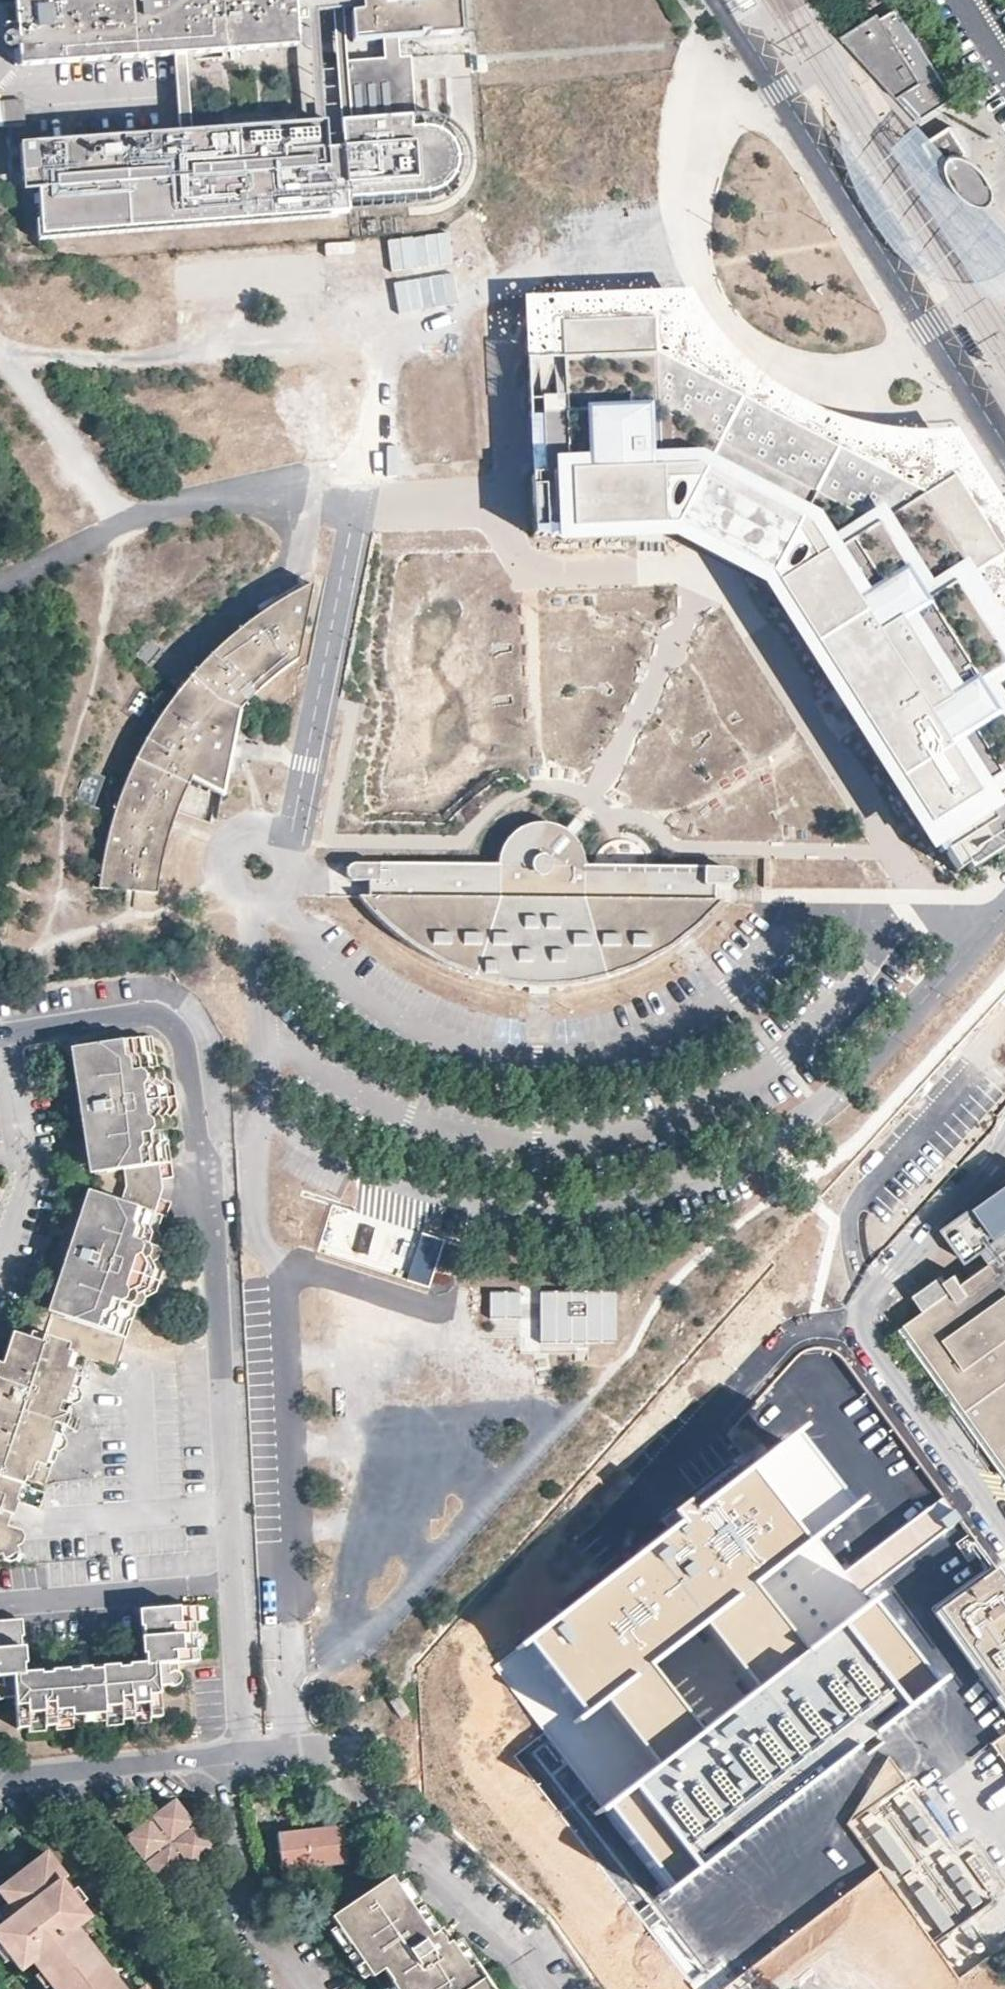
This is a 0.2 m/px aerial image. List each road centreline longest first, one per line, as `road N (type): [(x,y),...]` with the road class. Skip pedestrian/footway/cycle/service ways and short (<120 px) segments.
road 1 (residential): [(7,1037),(134,1015),(168,1024),(180,1039),(214,1270),(234,1585)]
road 2 (residential): [(0,1777),(241,1752)]
road 3 (residential): [(234,1585),(0,1604)]
road 4 (residential): [(7,1037),(28,1177),(0,1255)]
road 5 (residential): [(234,1585),(241,1752)]

